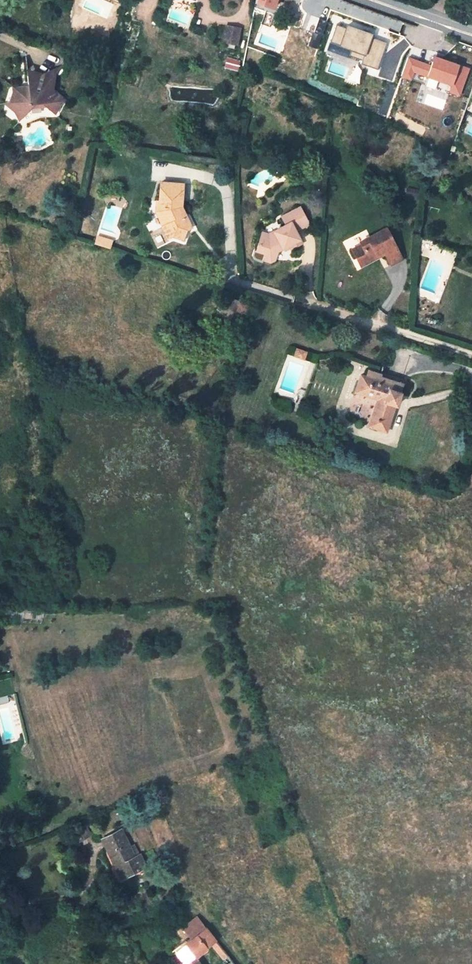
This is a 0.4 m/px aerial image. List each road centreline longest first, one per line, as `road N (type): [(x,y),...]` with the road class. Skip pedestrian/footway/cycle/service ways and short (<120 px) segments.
road 1 (track): [(233,282),(471,356)]

